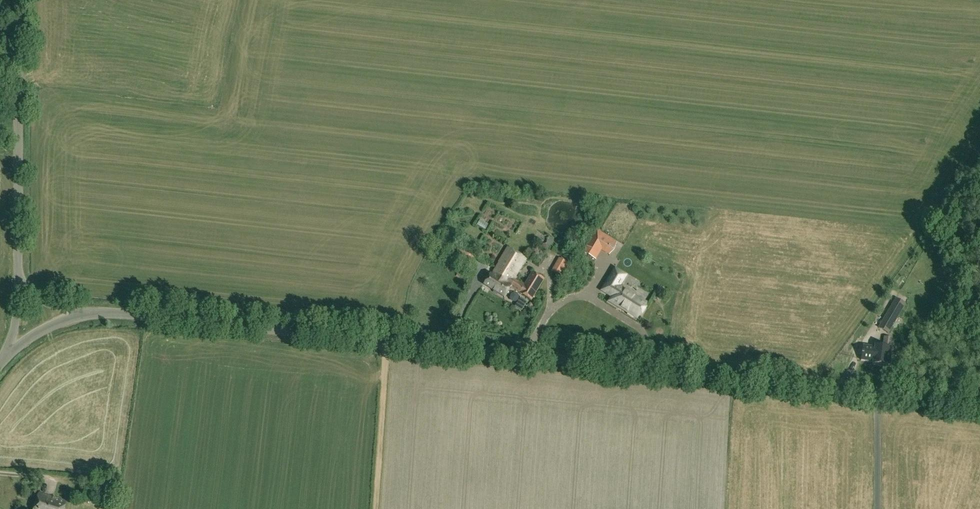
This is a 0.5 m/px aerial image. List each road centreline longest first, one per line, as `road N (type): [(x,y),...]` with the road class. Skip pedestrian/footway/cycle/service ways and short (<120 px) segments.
road 1 (unclassified): [(979,404),(85,315)]
road 2 (unclassified): [(20,278),(25,0)]
road 3 (track): [(375,508),(387,342)]

